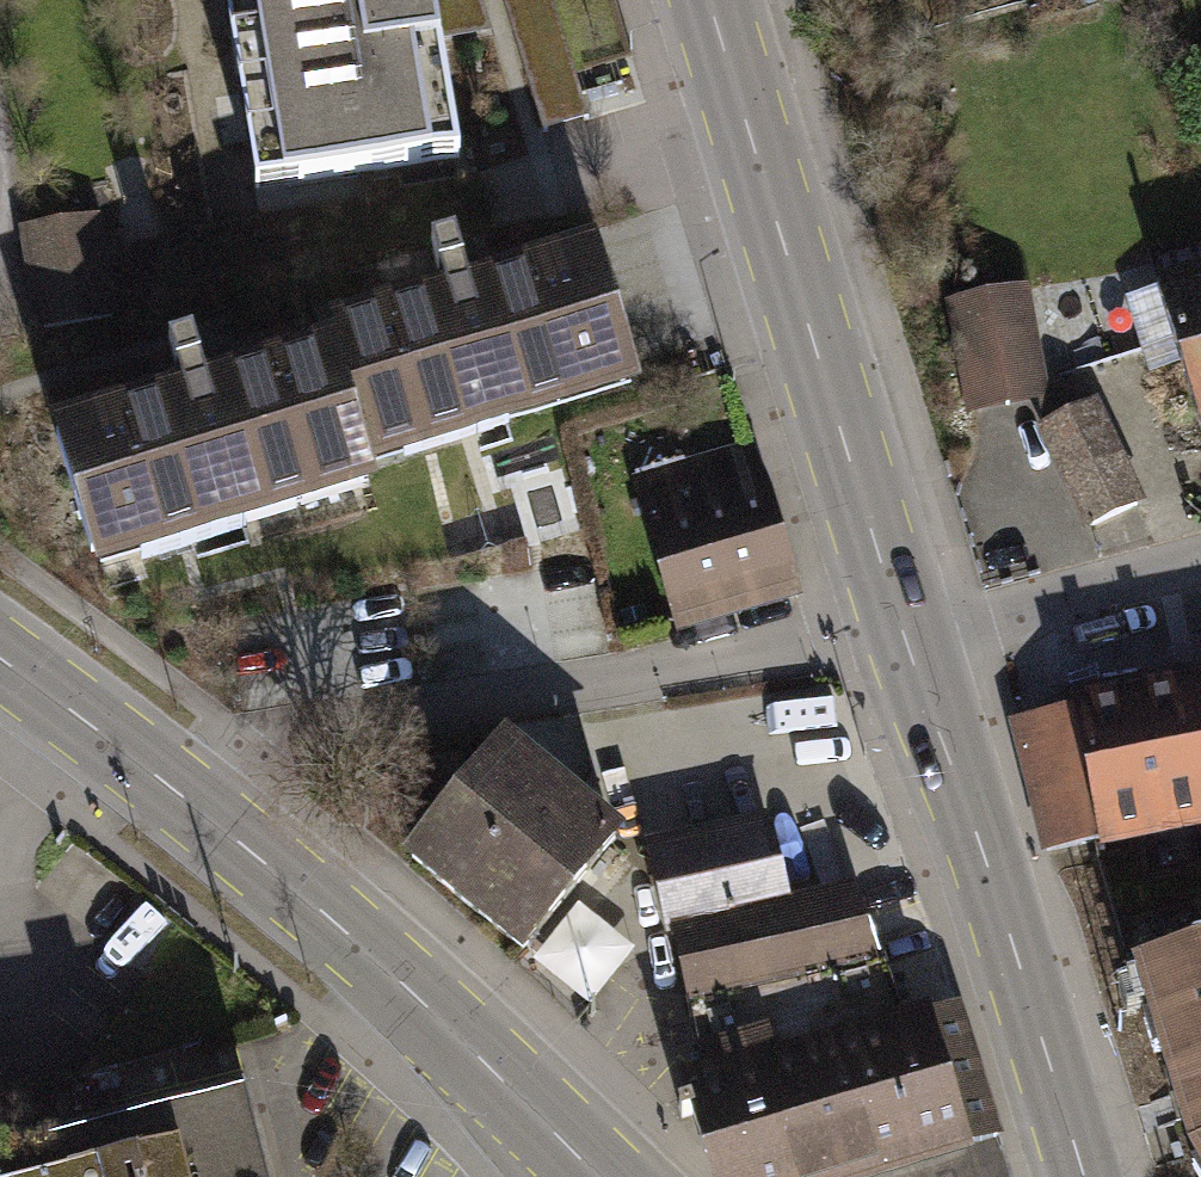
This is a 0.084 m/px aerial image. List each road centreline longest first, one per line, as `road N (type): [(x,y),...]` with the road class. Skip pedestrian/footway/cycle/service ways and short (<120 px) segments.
road 1 (residential): [(179,794),(239,746),(906,645)]
road 2 (secondary): [(711,0),(906,645)]
road 3 (primary): [(179,794),(335,922),(598,1176)]
road 4 (secondary): [(906,645),(1081,1176)]
road 5 (residential): [(906,645),(1200,562)]
road 6 (primary): [(0,662),(179,794)]

